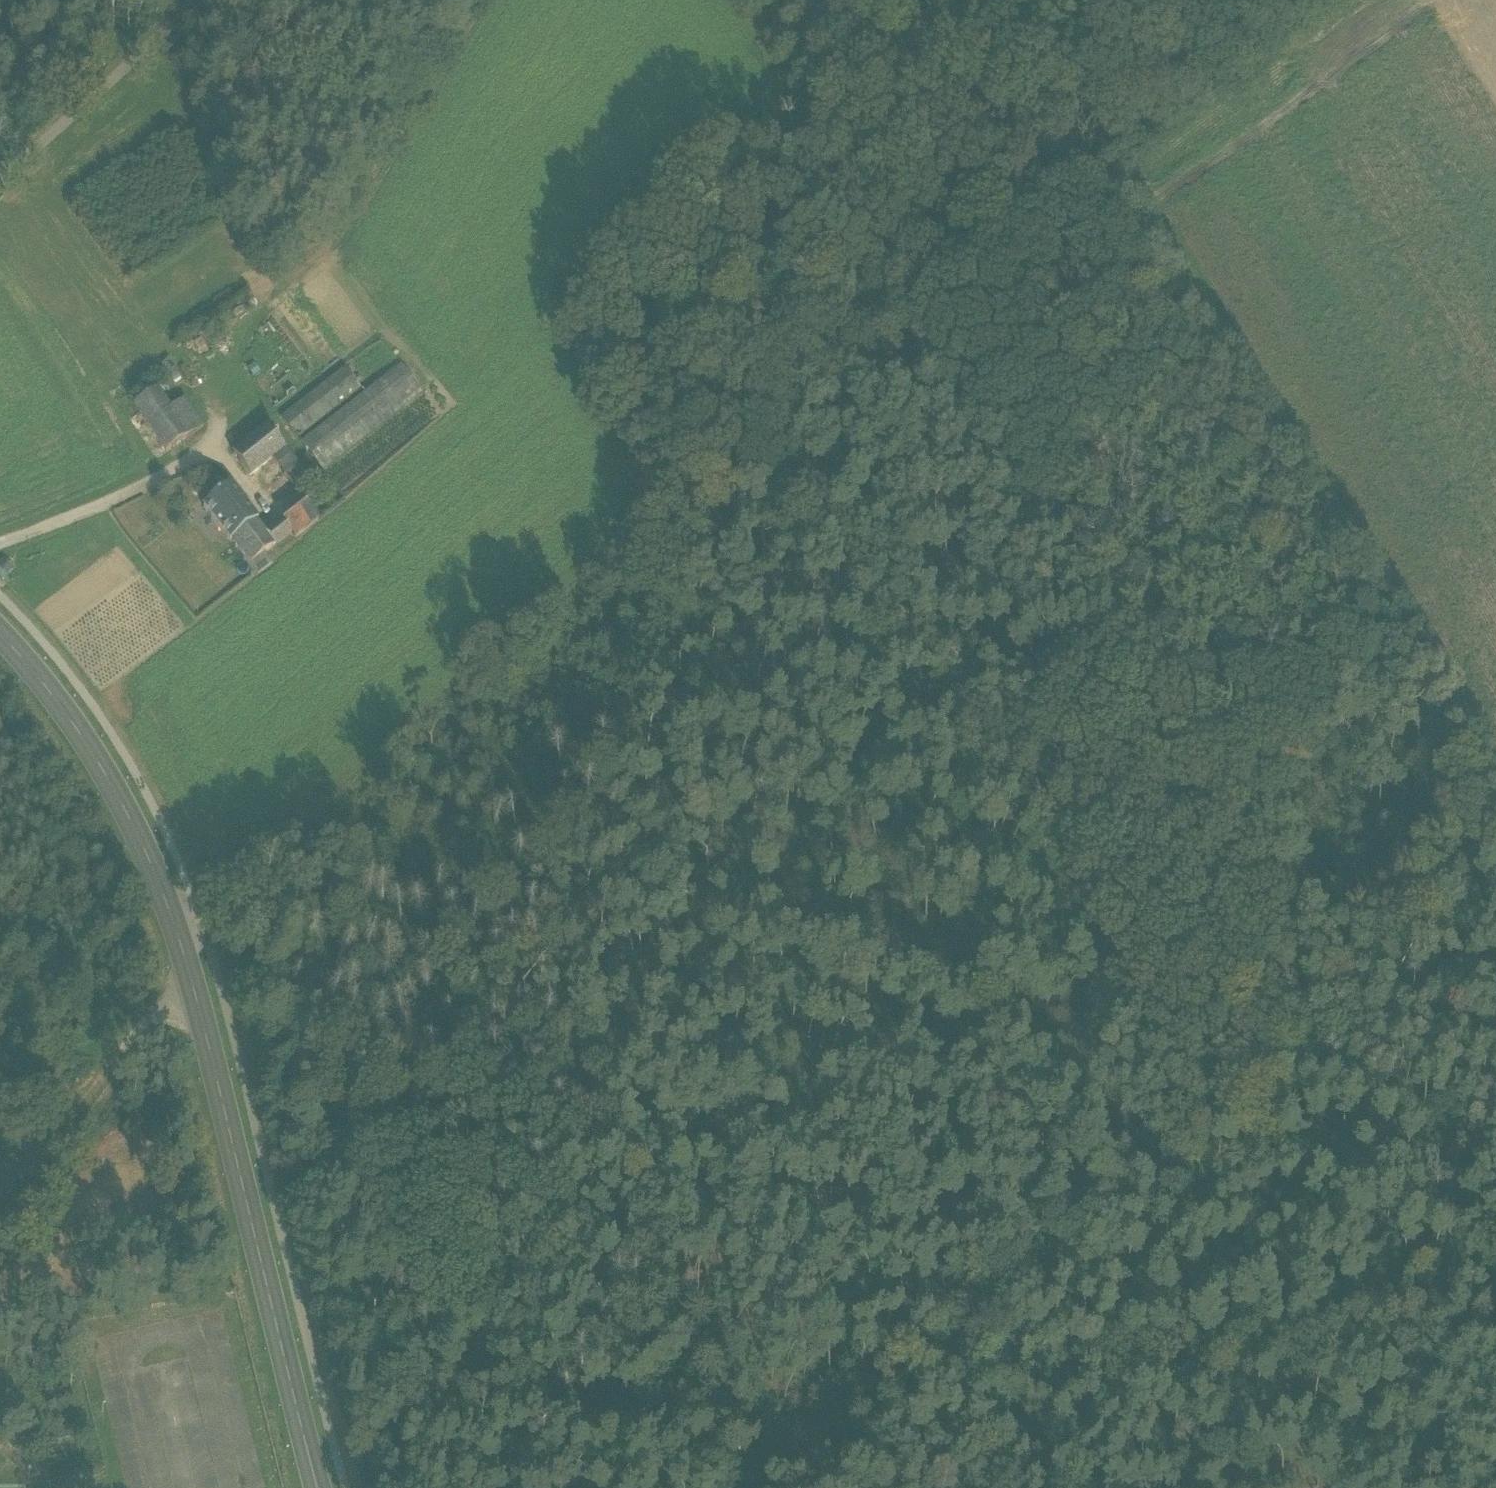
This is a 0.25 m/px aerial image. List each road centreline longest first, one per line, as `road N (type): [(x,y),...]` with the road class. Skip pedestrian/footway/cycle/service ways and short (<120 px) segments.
road 1 (track): [(925,0),(586,279),(562,320),(582,340),(669,508),(653,533),(211,910),(187,968)]
road 2 (track): [(829,1487),(1495,814)]
road 3 (primary): [(0,635),(94,754),(175,924),(320,1487)]
road 4 (track): [(1495,778),(1018,0)]
road 5 (track): [(0,1204),(187,968)]
road 6 (unclassified): [(199,0),(0,177)]

